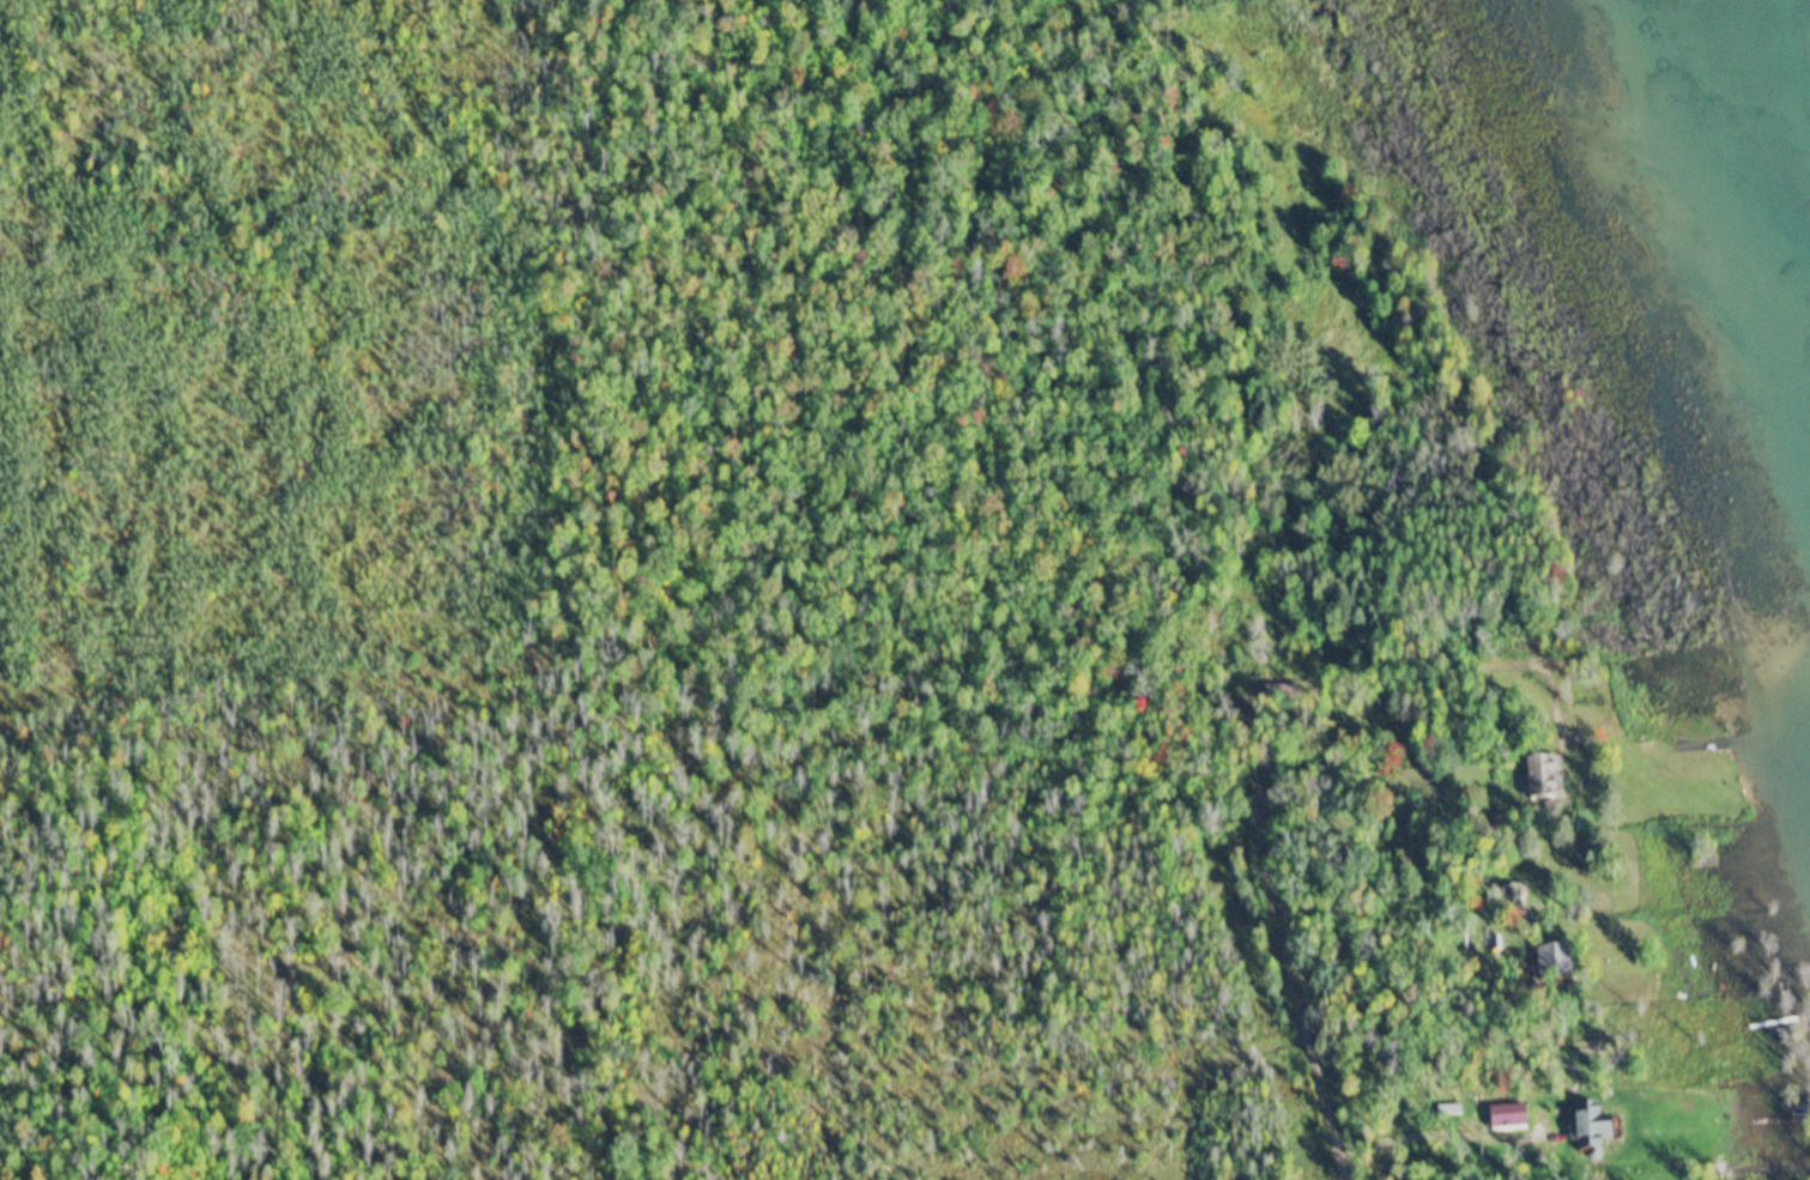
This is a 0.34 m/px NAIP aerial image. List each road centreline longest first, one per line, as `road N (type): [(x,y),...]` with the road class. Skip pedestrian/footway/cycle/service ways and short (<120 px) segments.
road 1 (residential): [(1317,1179),(1261,907),(1247,464)]

